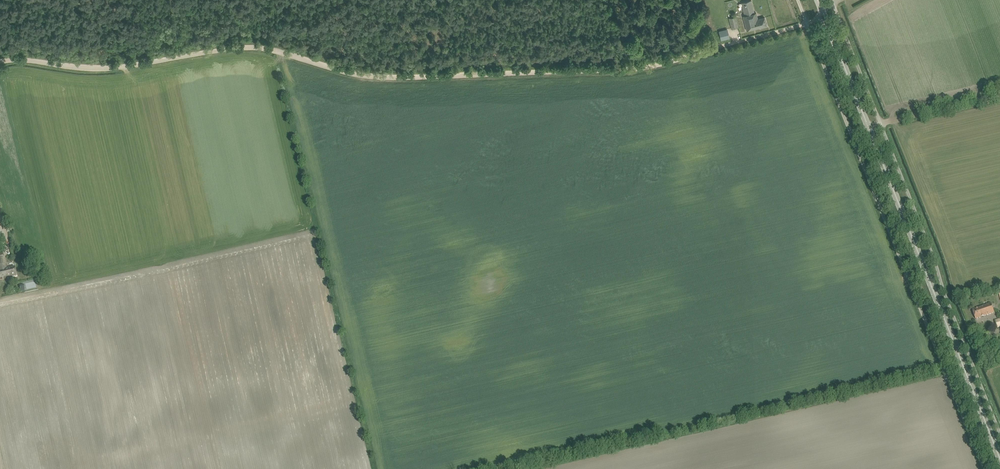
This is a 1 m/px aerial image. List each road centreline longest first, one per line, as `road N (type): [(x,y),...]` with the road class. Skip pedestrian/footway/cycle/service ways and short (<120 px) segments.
road 1 (track): [(258,49),(382,75),(642,70),(806,24)]
road 2 (unclassified): [(849,132),(984,468)]
road 3 (primary): [(999,458),(869,127)]
road 4 (unclassified): [(999,434),(882,124)]
road 5 (track): [(0,62),(100,70),(258,49)]
road 6 (unclassified): [(882,124),(836,7)]
road 7 (primary): [(869,127),(823,14)]
road 8 (track): [(999,96),(882,124)]

